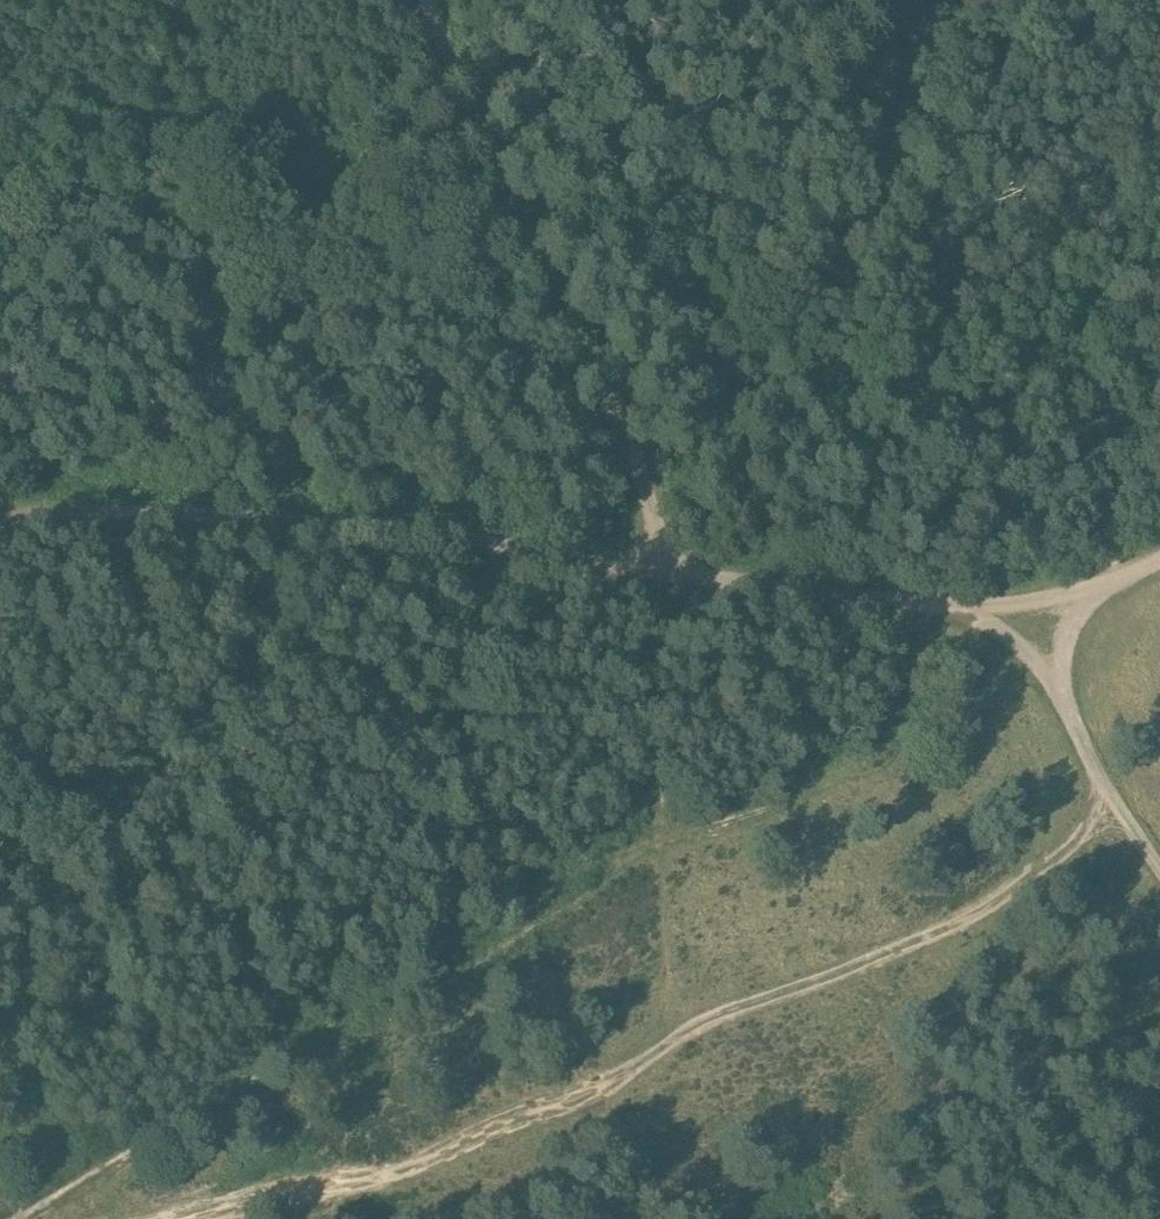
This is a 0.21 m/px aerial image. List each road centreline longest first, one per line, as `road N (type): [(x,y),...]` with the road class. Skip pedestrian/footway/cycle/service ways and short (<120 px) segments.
road 1 (track): [(29,1218),(664,844),(787,804),(923,736),(1051,657)]
road 2 (track): [(205,1218),(373,1190),(664,1050),(710,1000),(793,988),(933,930),(1028,859),(1054,781),(1060,697)]
road 3 (track): [(0,541),(461,525),(550,557),(960,611),(1051,657)]
road 4 (track): [(427,0),(507,207),(648,491),(657,568)]
road 5 (track): [(1051,657),(1073,721),(1159,867)]
road 6 (track): [(1051,657),(1063,624),(1097,591),(1159,561)]
road 7 (track): [(960,611),(1097,591)]

